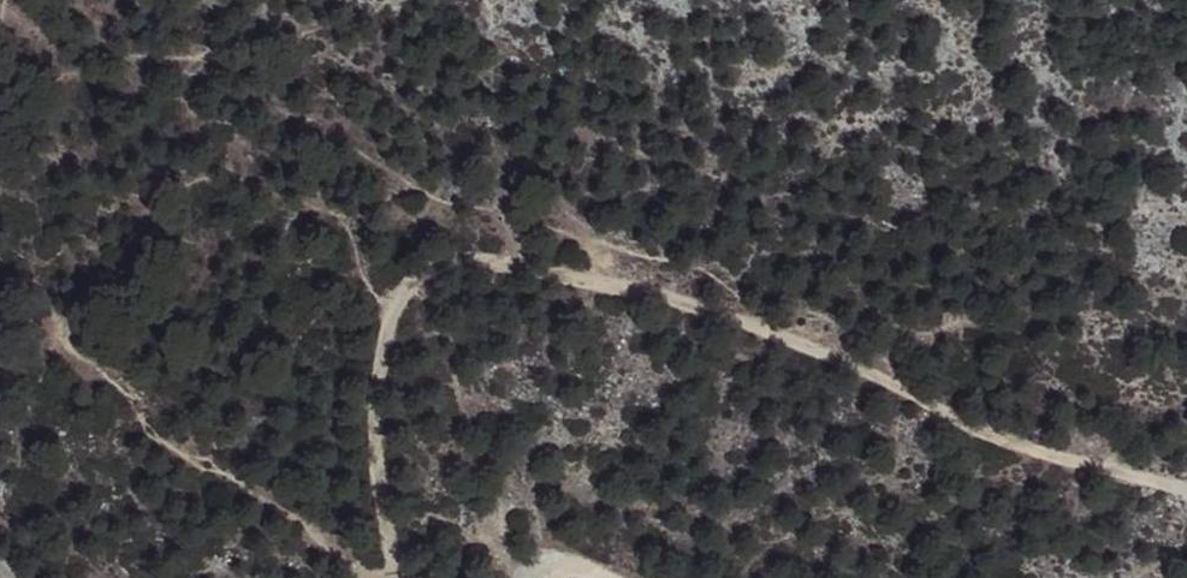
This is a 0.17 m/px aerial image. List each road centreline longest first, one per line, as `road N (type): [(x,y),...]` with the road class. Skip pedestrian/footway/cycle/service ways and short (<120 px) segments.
road 1 (track): [(403,577),(393,557),(381,421),(394,337),(414,289),(449,271),(499,267),(929,349),(1110,457),(1186,486)]

